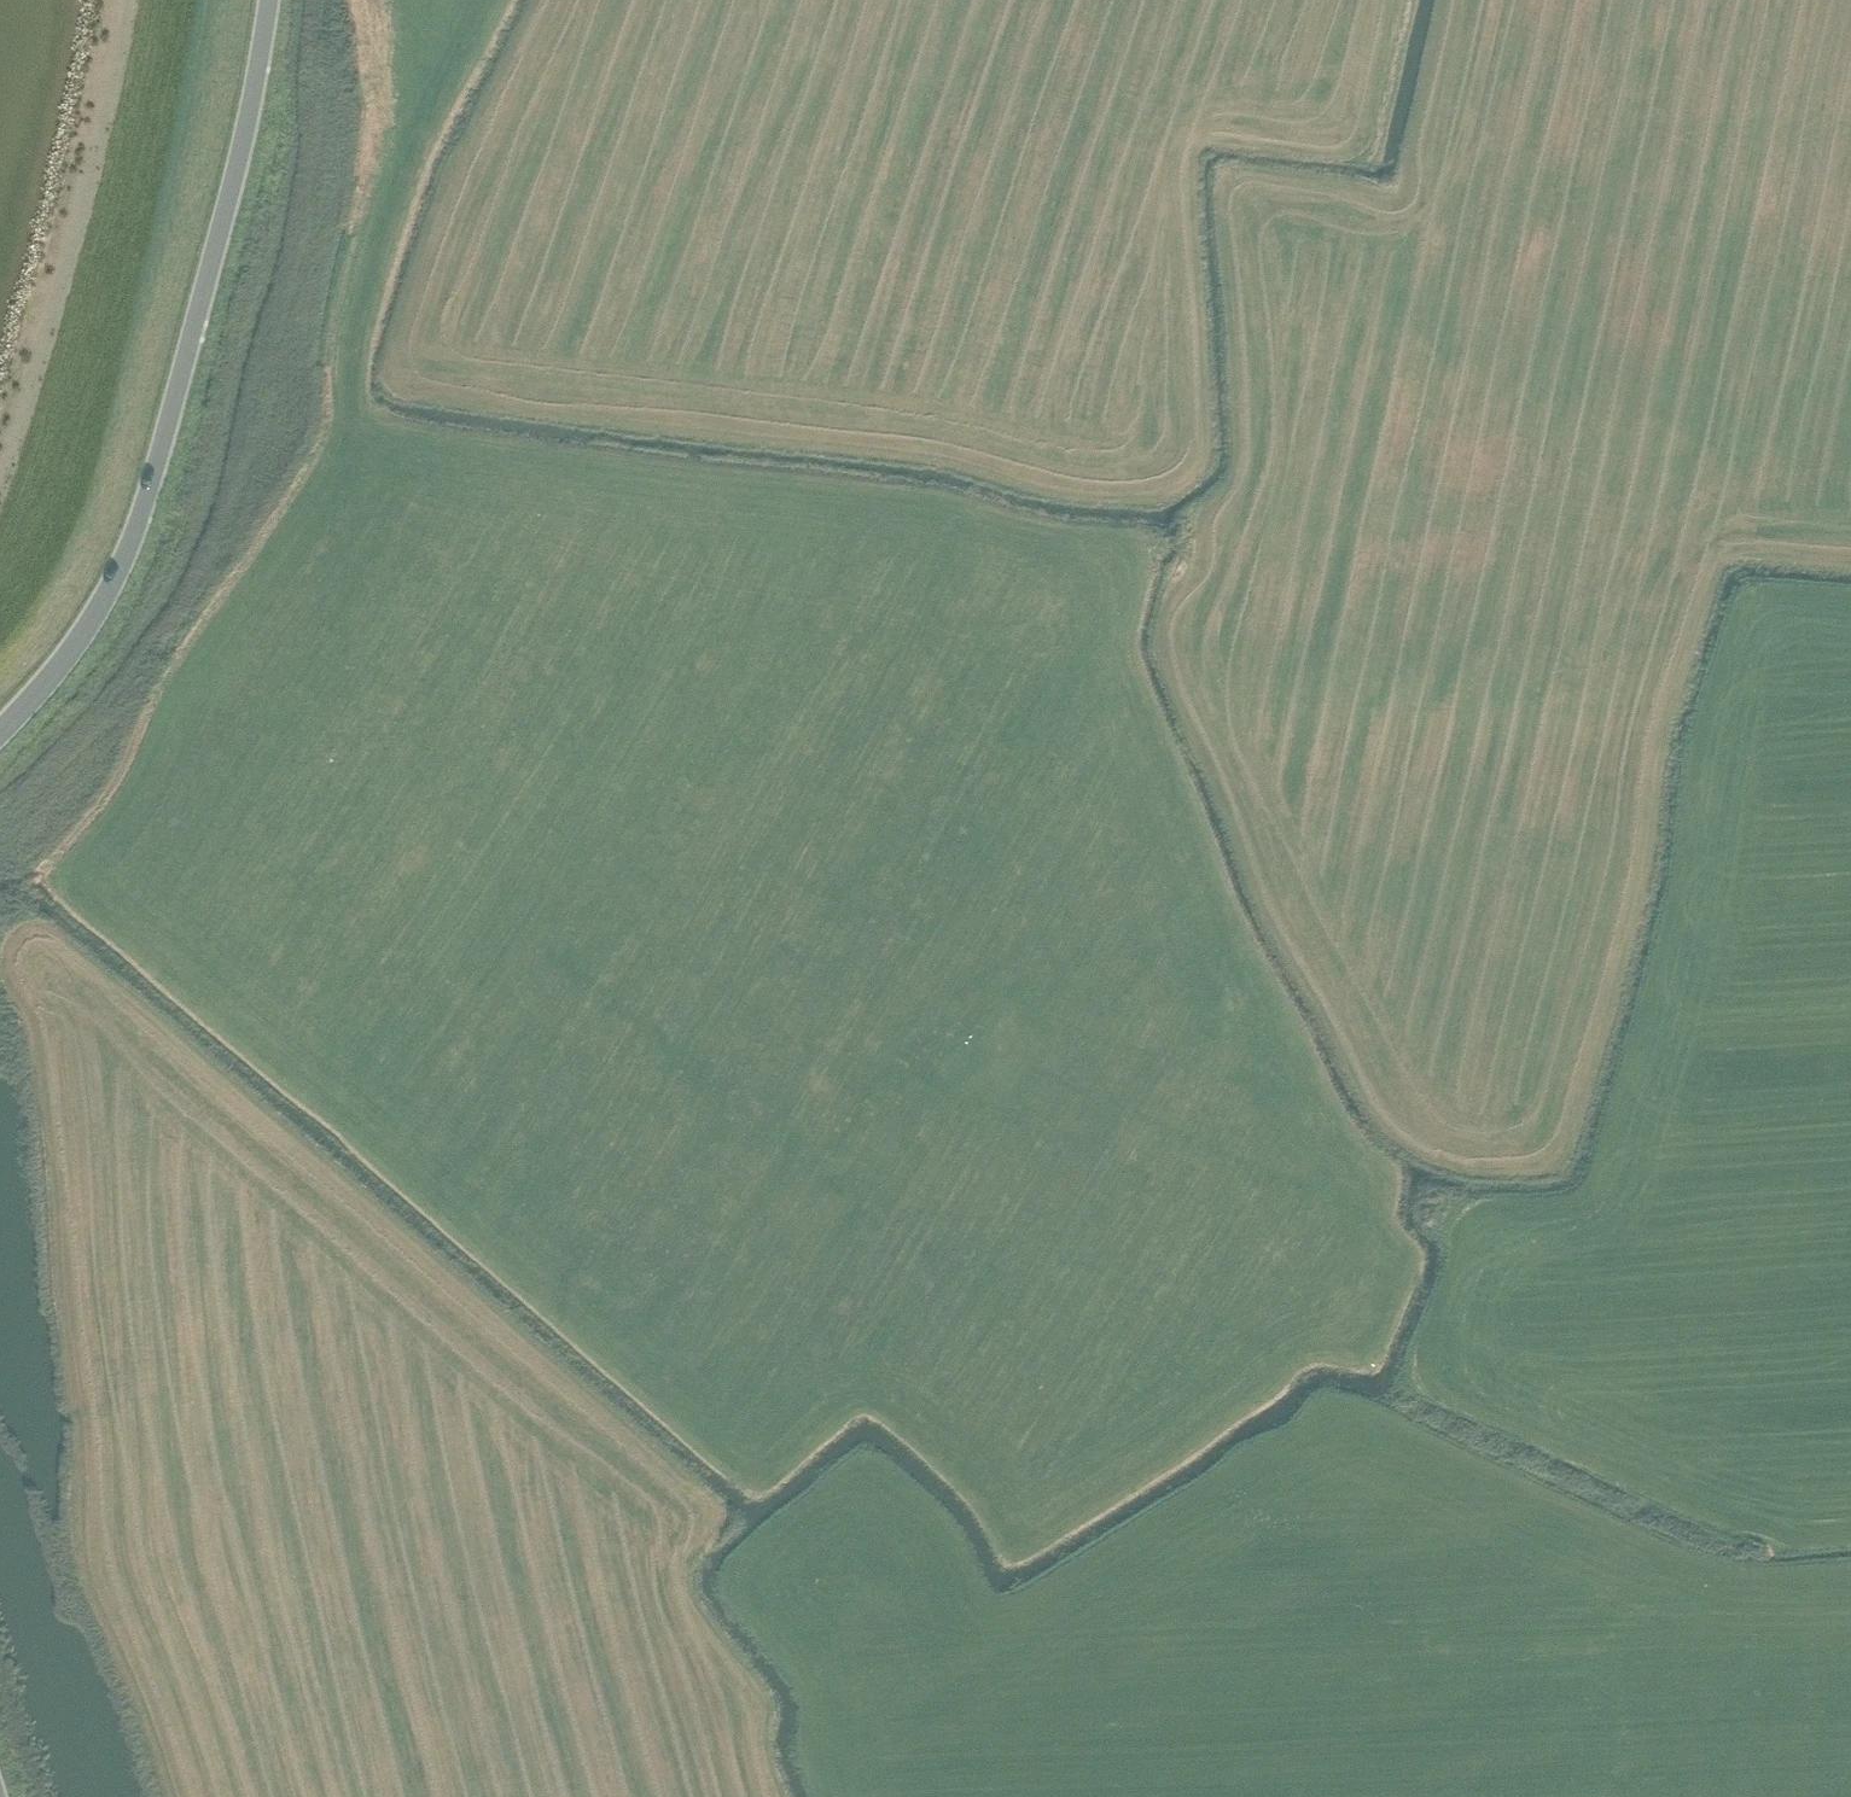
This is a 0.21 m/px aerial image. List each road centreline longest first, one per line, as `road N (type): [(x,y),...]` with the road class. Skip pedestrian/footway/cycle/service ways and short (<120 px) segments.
road 1 (tertiary): [(0,729),(79,649),(115,588),(213,273),(271,0)]

